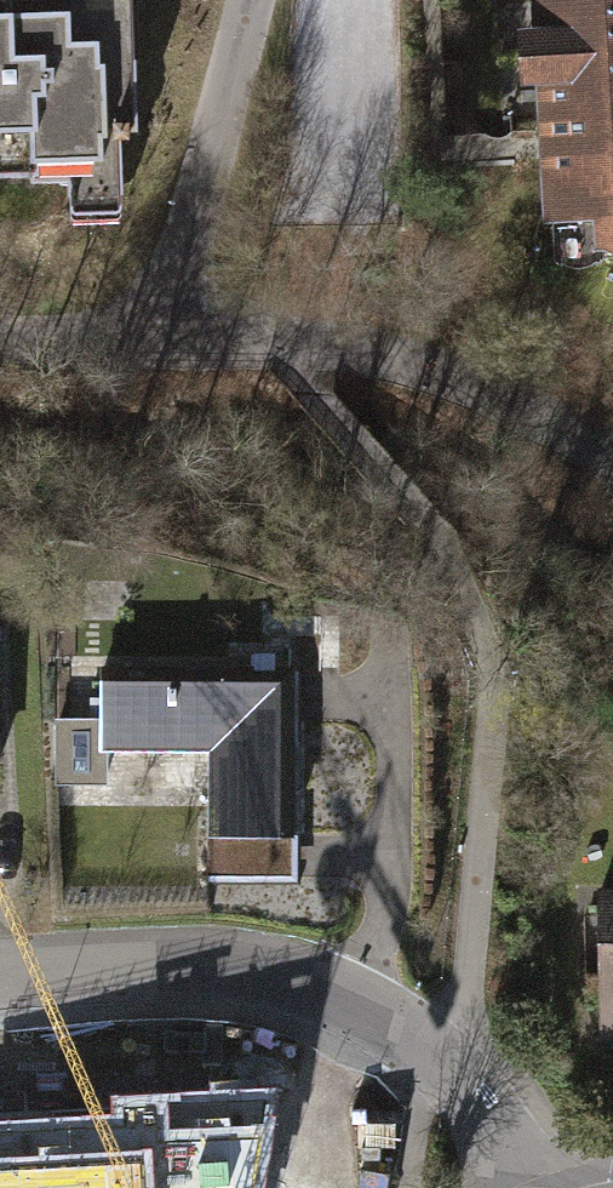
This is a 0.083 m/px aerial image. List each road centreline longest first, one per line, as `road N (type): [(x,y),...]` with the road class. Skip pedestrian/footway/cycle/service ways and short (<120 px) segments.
road 1 (track): [(426,1047),(465,996),(500,673),(384,466),(329,403),(267,355)]
road 2 (track): [(612,454),(442,381),(163,342),(0,331)]
road 3 (residential): [(0,975),(200,963),(271,971),(346,998),(426,1047),(495,1118),(533,1187)]

